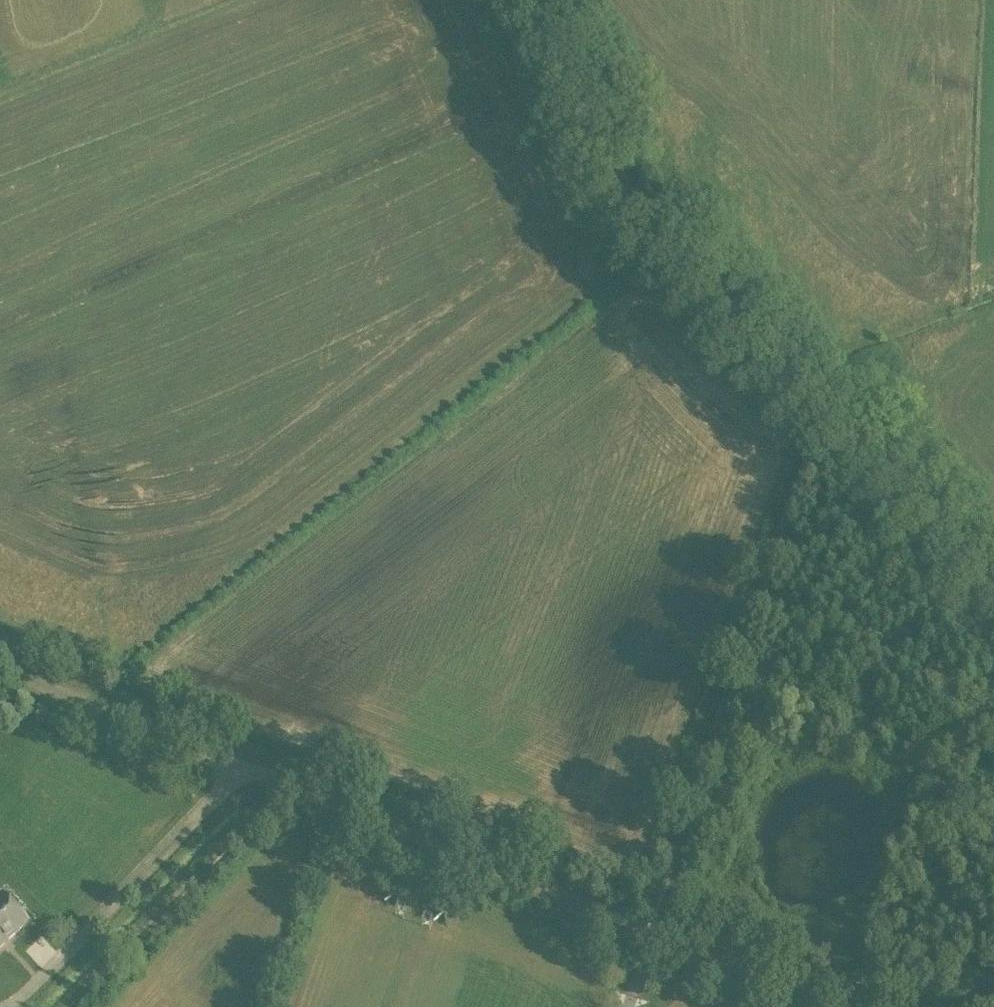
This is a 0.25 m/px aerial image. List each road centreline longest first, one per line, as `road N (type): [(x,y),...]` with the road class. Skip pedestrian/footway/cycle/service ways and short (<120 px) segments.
road 1 (unclassified): [(844,1006),(0,665)]
road 2 (track): [(542,0),(604,155),(647,221),(993,568)]

